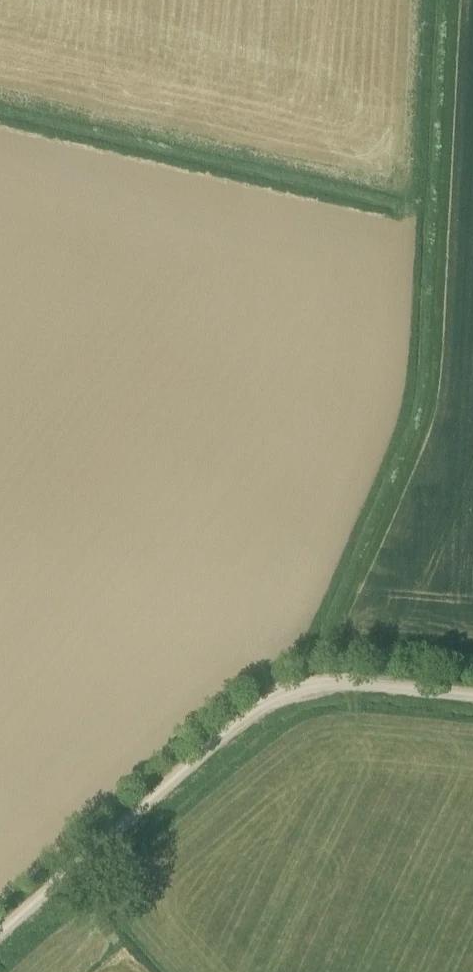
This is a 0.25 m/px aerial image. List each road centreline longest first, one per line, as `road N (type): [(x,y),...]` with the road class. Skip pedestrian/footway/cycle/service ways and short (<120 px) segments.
road 1 (unclassified): [(0,931),(277,697),(351,682),(472,694)]

